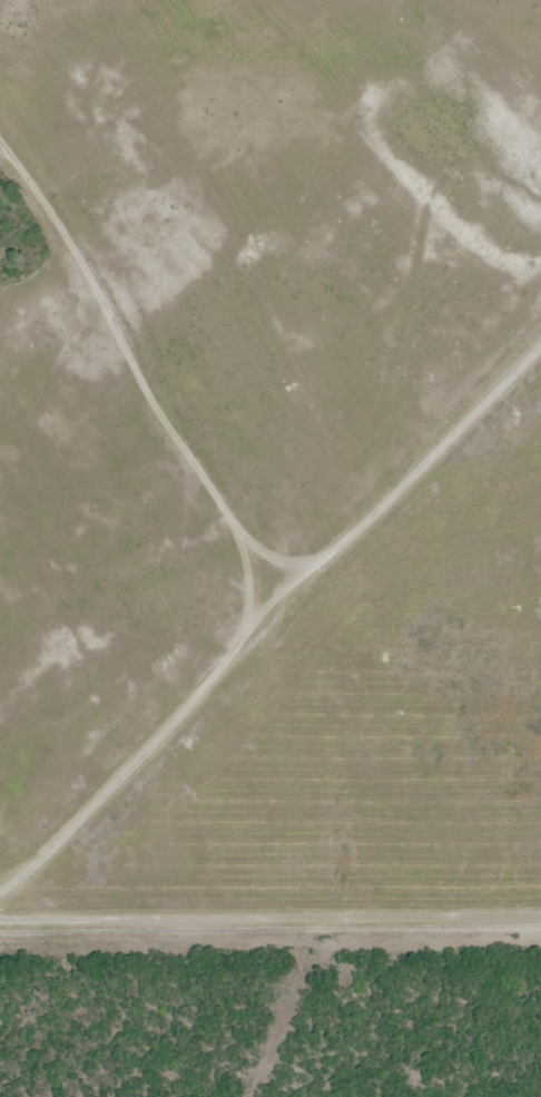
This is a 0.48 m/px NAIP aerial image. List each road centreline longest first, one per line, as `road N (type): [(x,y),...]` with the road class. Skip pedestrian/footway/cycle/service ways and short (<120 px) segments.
road 1 (residential): [(141,761),(540,350)]
road 2 (residential): [(141,761),(0,894)]

